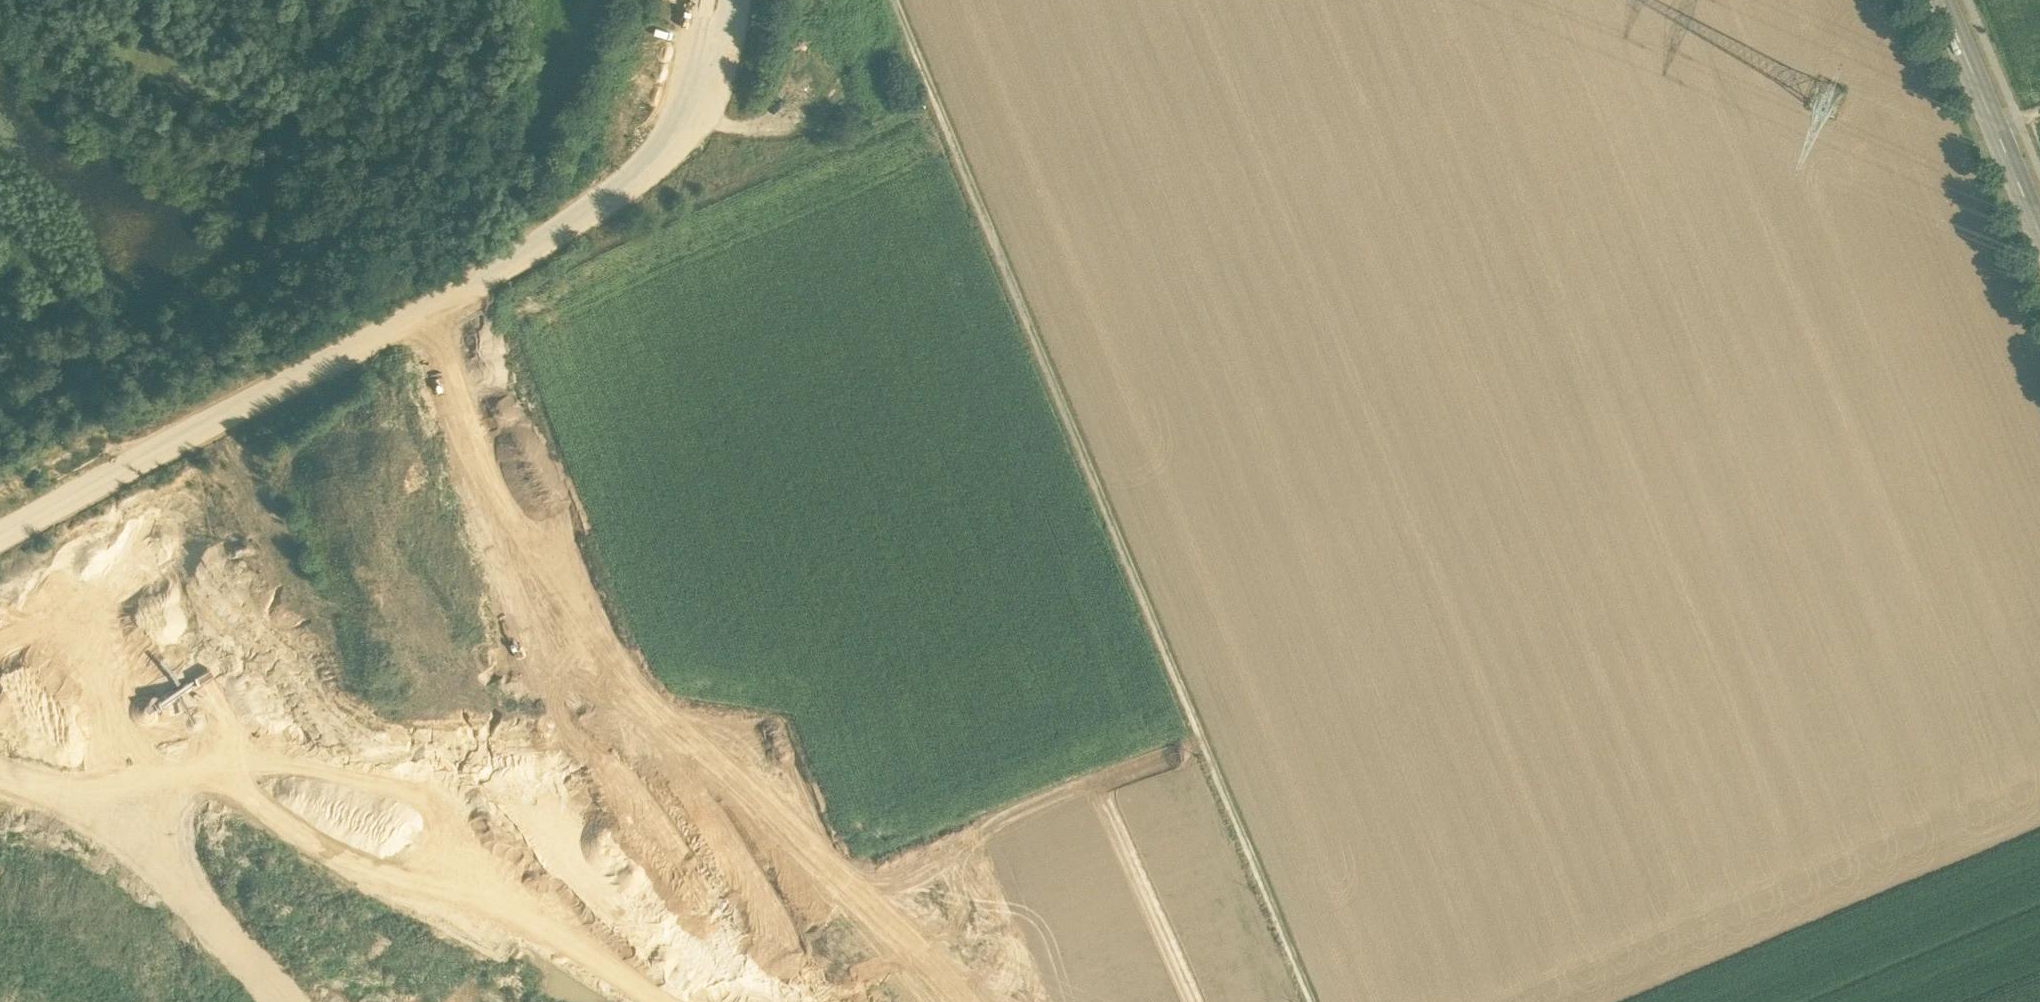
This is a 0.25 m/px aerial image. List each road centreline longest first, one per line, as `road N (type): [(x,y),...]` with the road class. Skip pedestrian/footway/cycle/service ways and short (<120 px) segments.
road 1 (track): [(1321,1001),(897,0)]
road 2 (tertiary): [(1952,0),(2039,212)]

